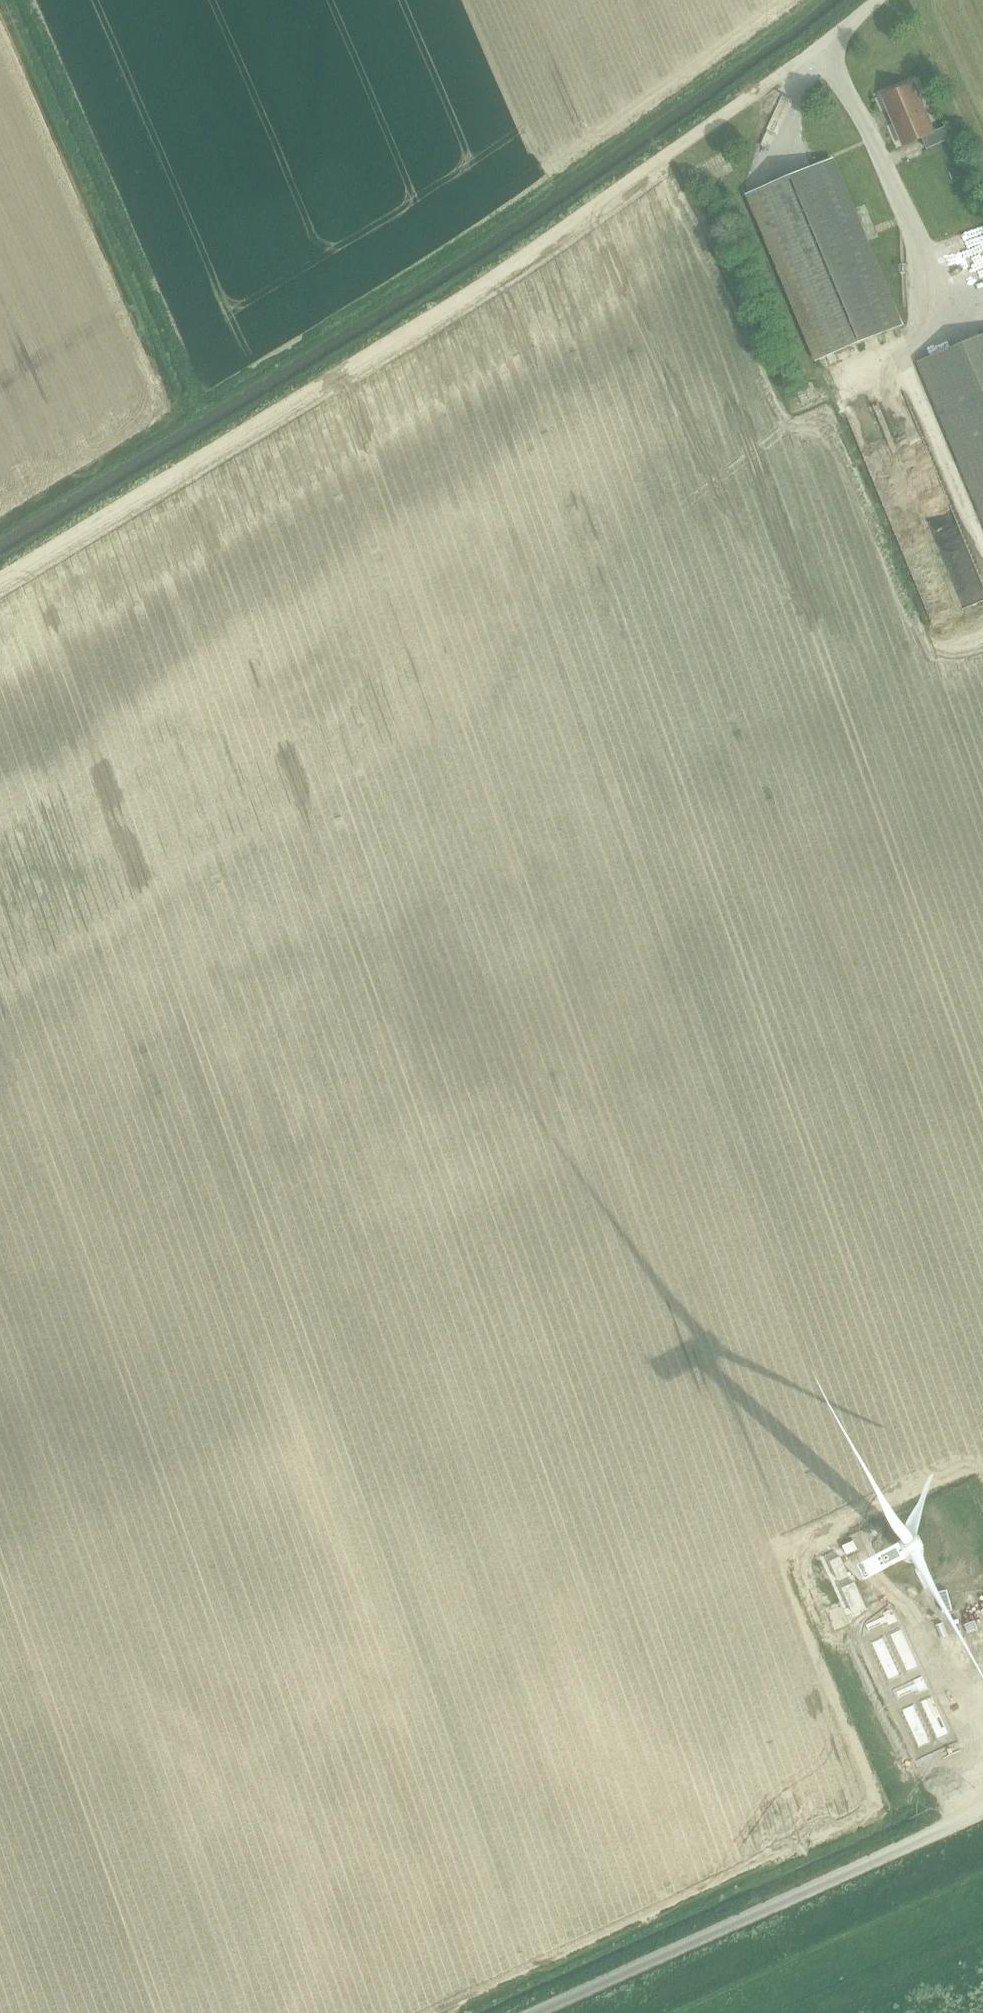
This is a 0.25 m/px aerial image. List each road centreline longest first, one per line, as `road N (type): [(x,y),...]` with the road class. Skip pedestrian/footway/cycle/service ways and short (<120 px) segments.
road 1 (unclassified): [(477,288),(880,0)]

